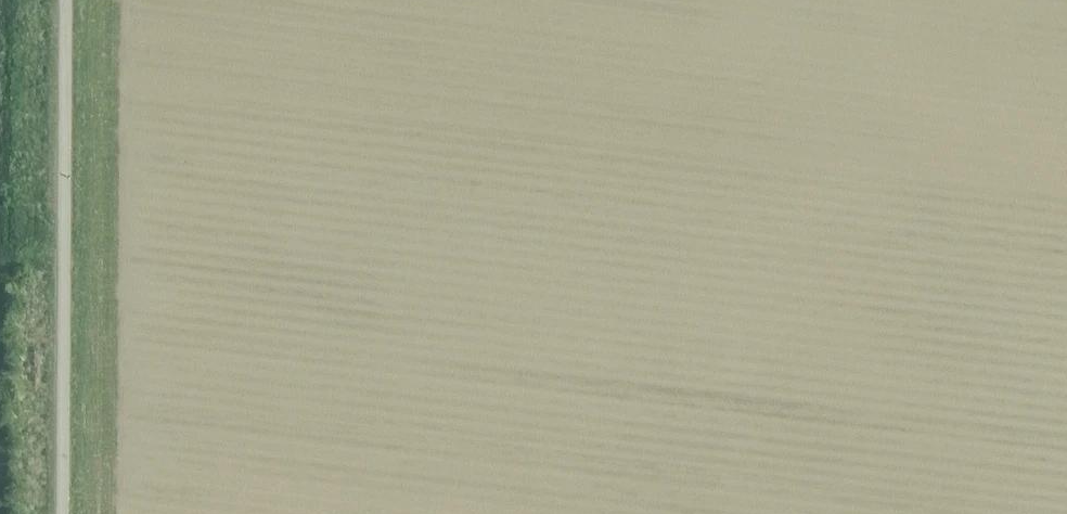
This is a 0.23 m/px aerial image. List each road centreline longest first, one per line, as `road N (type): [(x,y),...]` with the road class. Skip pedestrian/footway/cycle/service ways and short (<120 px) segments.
road 1 (residential): [(65,513),(70,0)]

